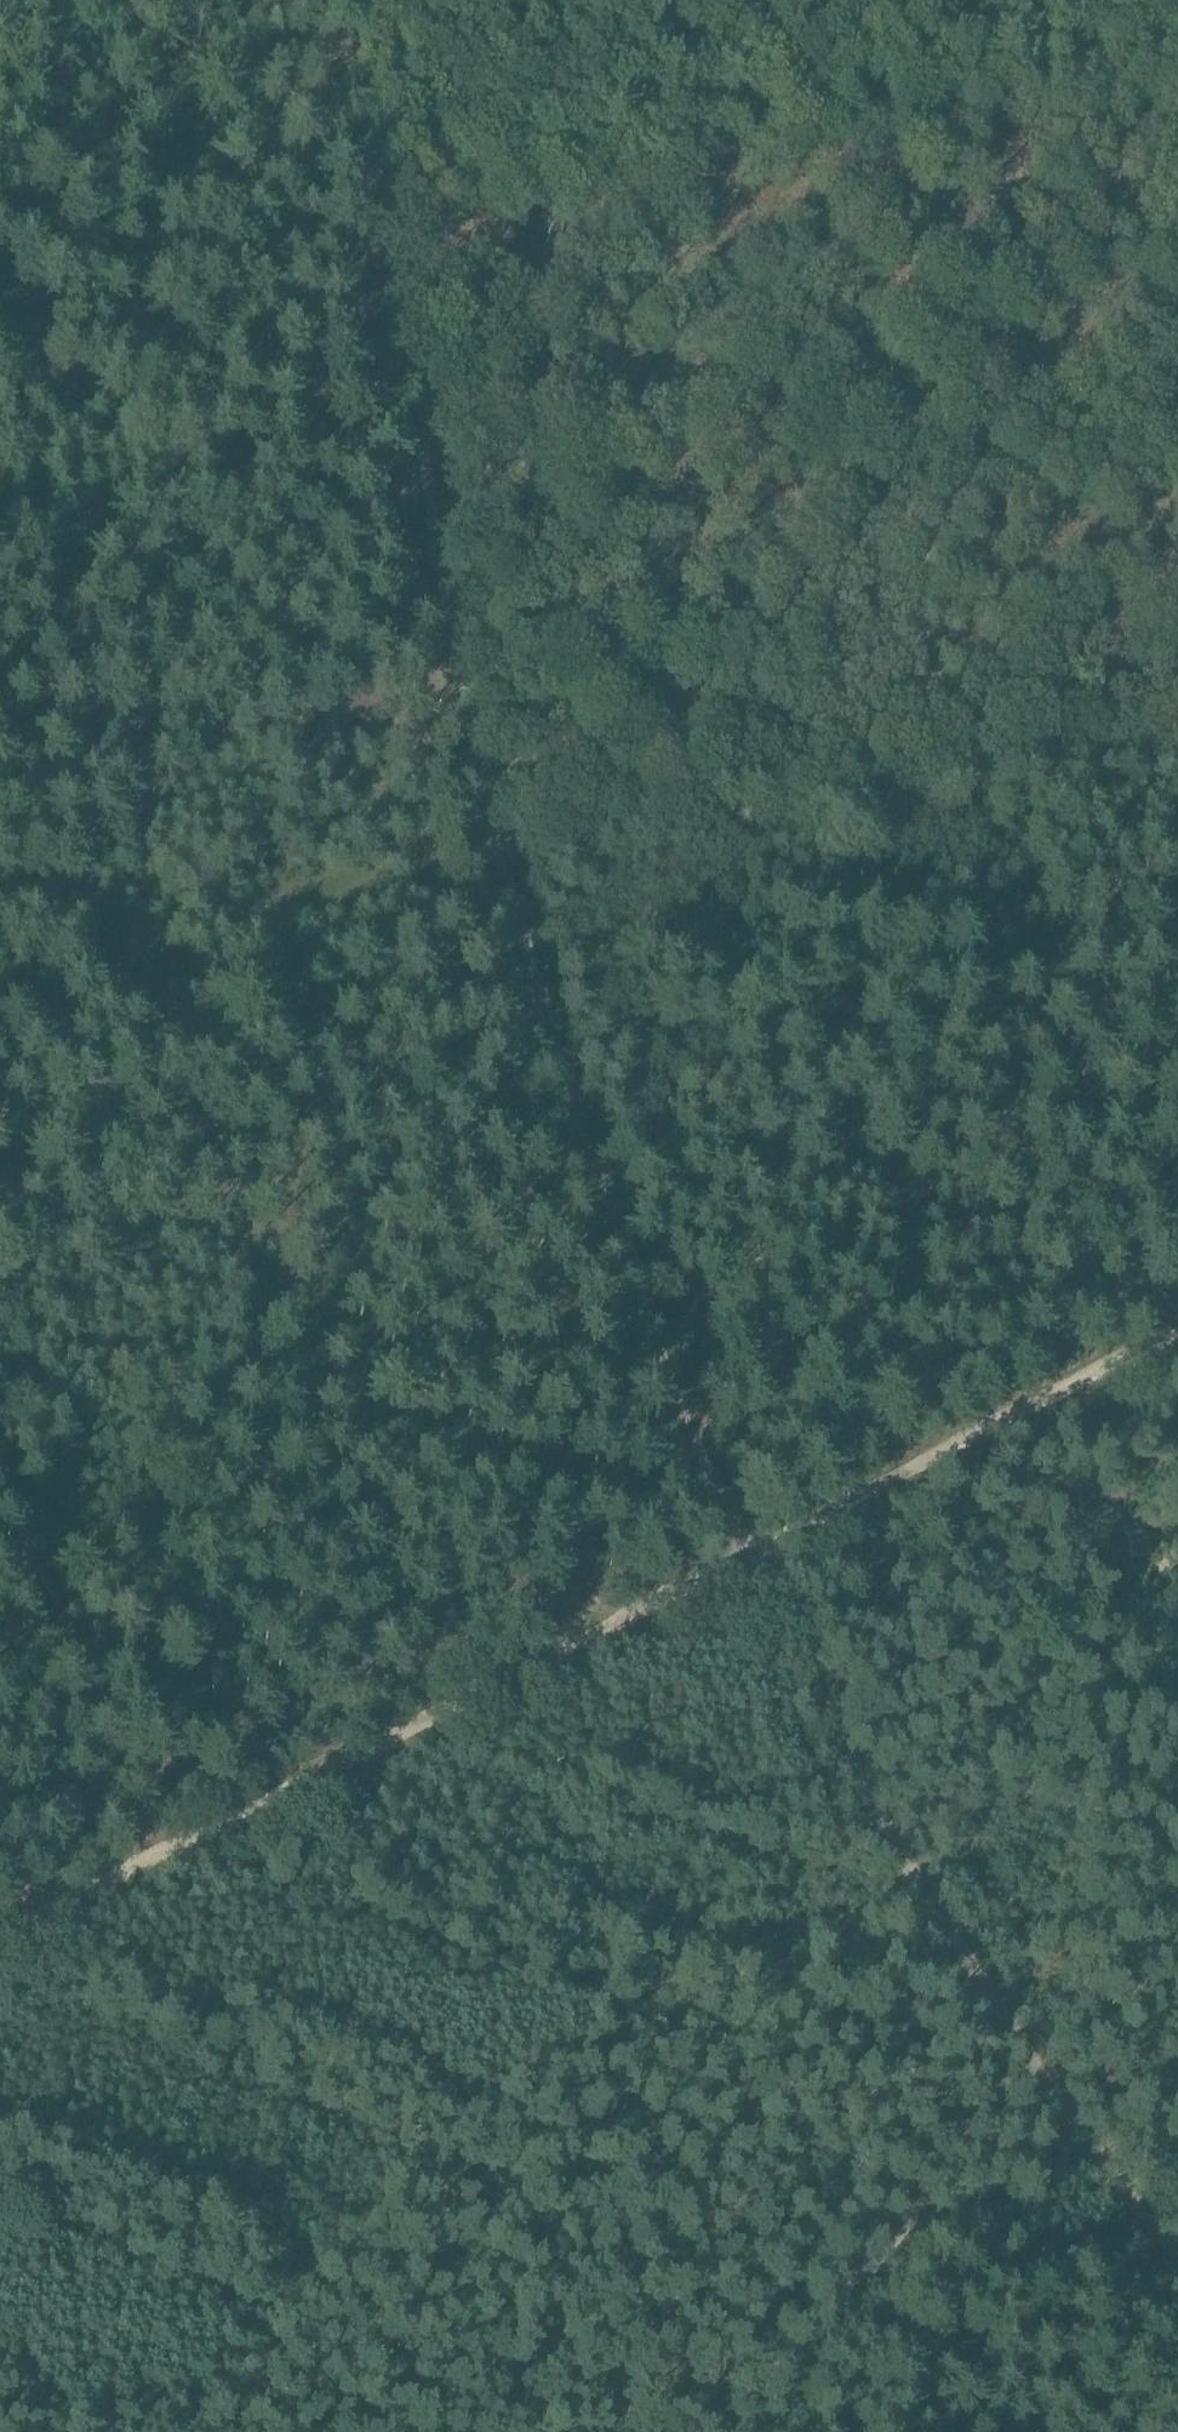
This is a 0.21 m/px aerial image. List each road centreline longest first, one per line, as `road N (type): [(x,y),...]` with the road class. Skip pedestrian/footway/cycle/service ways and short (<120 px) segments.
road 1 (track): [(736,1536),(558,1085),(479,793),(427,573),(344,0)]
road 2 (track): [(736,1536),(160,1836)]
road 3 (track): [(736,1536),(847,1758),(1040,2076)]
road 4 (track): [(1177,1313),(736,1536)]
road 5 (track): [(708,2431),(907,2229),(957,2137),(1040,2076)]
road 6 (track): [(160,1836),(0,1472)]
road 7 (track): [(1040,2076),(1177,2261)]
road 8 (track): [(160,1836),(0,1919)]

